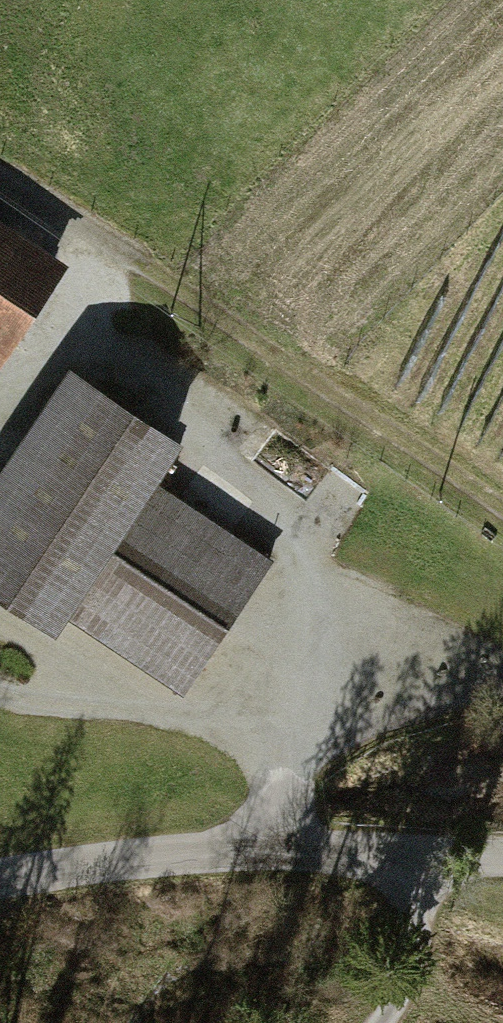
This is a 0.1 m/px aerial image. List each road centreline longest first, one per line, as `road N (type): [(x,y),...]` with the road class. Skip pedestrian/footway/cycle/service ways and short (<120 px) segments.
road 1 (track): [(44,324),(167,403),(249,493),(284,550),(285,771)]
road 2 (unclassified): [(0,873),(285,849),(502,857)]
road 3 (track): [(94,242),(377,421),(502,512)]
road 4 (track): [(285,849),(285,771),(382,712),(502,680)]
road 5 (track): [(0,693),(216,718),(285,771)]
road 6 (track): [(386,1022),(412,997),(434,911),(429,858)]

